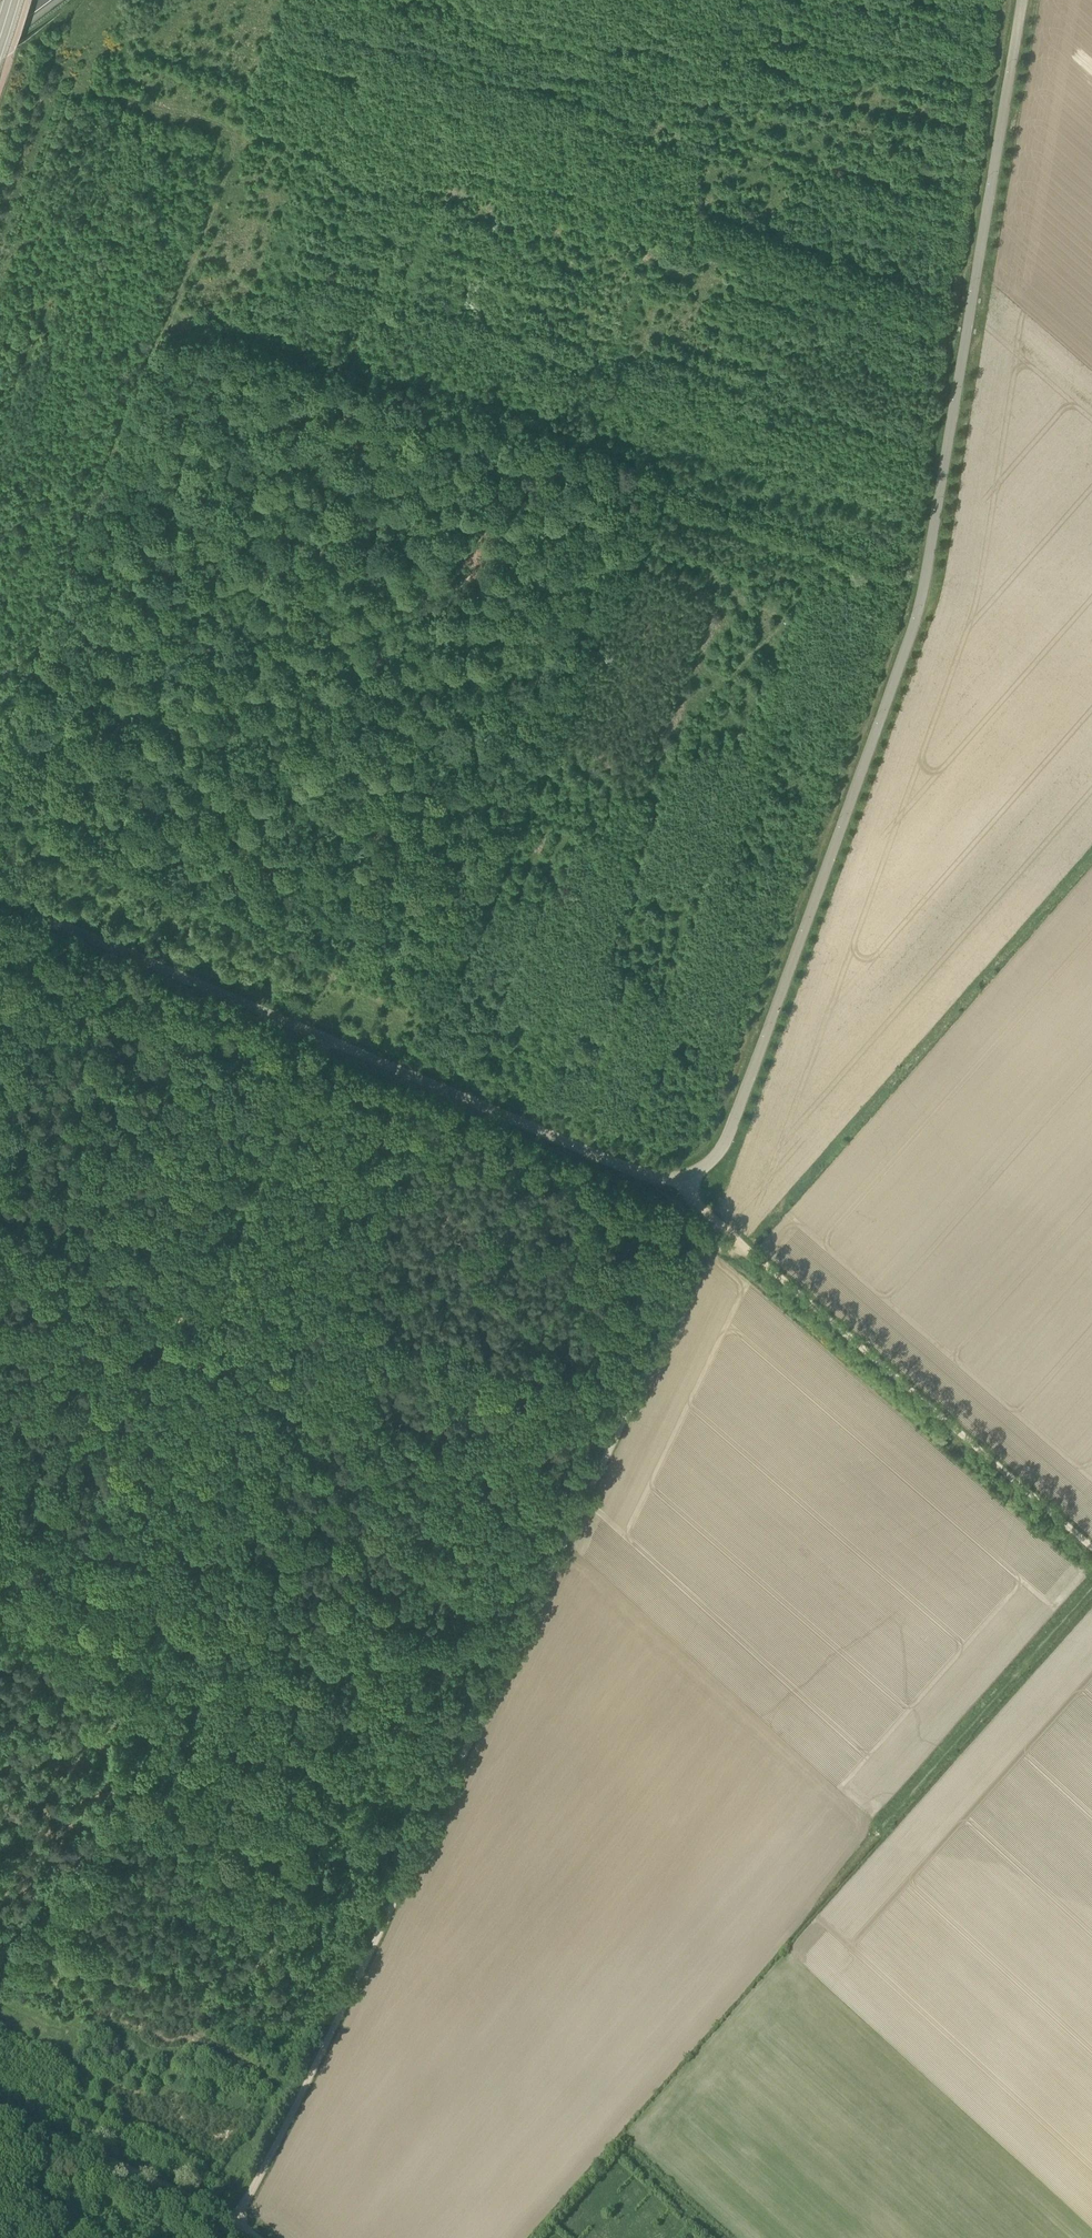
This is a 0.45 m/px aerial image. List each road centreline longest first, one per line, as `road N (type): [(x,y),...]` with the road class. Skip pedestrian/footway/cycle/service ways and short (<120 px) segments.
road 1 (unclassified): [(0,897),(637,1174),(660,1178),(706,1168),(736,1115),(923,589),(1020,0)]
road 2 (track): [(242,2223),(719,1225)]
road 3 (track): [(424,1081),(132,1691)]
road 4 (track): [(719,1225),(1091,1549)]
road 5 (track): [(877,1831),(1091,1593)]
road 6 (unclassified): [(259,2237),(0,2110)]

